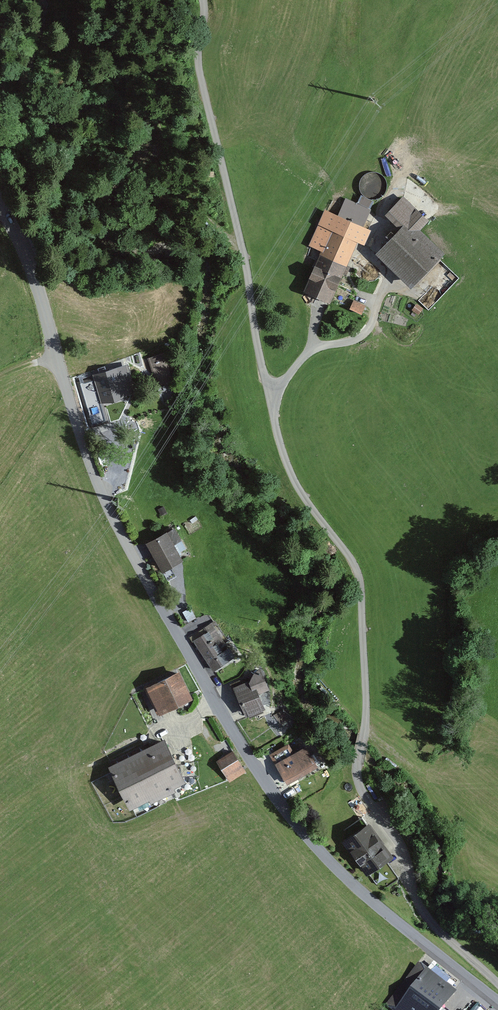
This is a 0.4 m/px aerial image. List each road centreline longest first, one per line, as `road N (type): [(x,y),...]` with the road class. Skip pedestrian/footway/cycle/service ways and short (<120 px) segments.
road 1 (unclassified): [(497,983),(418,904),(398,840),(359,781),(366,600),(354,560),(290,468),(263,372),(245,245),(203,69),(207,0)]
road 2 (tertiary): [(497,996),(315,841),(246,747),(121,536),(83,443),(32,269),(0,203)]
road 3 (track): [(433,212),(409,191),(391,195),(371,251),(387,278),(372,324),(356,339),(307,355),(273,401)]
road 4 (track): [(0,815),(221,705)]

